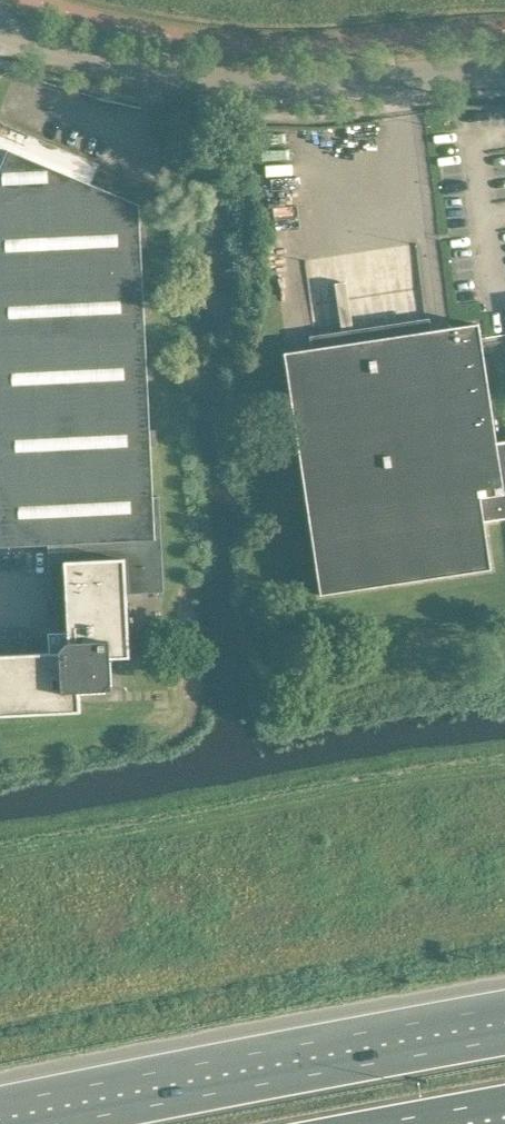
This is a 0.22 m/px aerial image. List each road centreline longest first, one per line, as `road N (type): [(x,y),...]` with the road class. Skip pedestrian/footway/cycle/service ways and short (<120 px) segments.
road 1 (unclassified): [(0,30),(79,58),(254,87),(504,76)]
road 2 (motorway): [(504,1031),(33,1123)]
road 3 (motorway): [(361,1123),(504,1099)]

